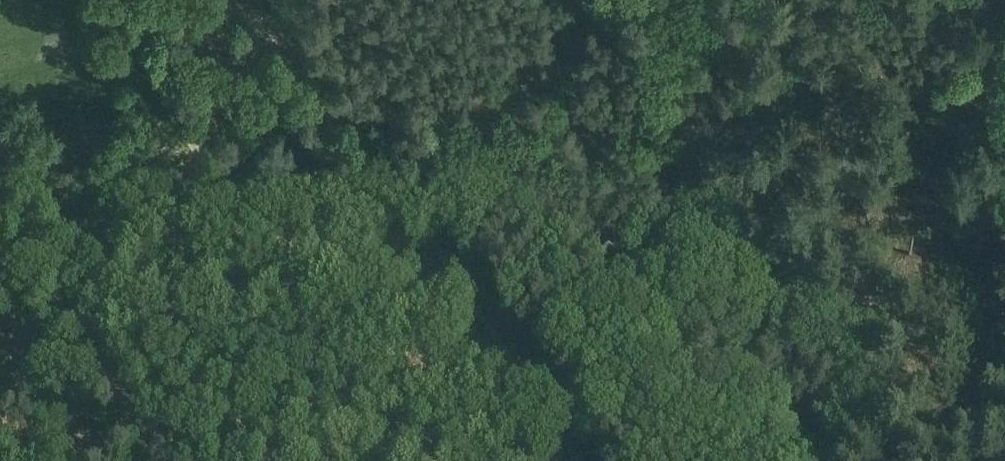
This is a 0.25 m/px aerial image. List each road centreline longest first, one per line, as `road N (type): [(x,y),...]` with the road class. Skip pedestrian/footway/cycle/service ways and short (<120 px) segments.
road 1 (track): [(109,0),(366,460)]

